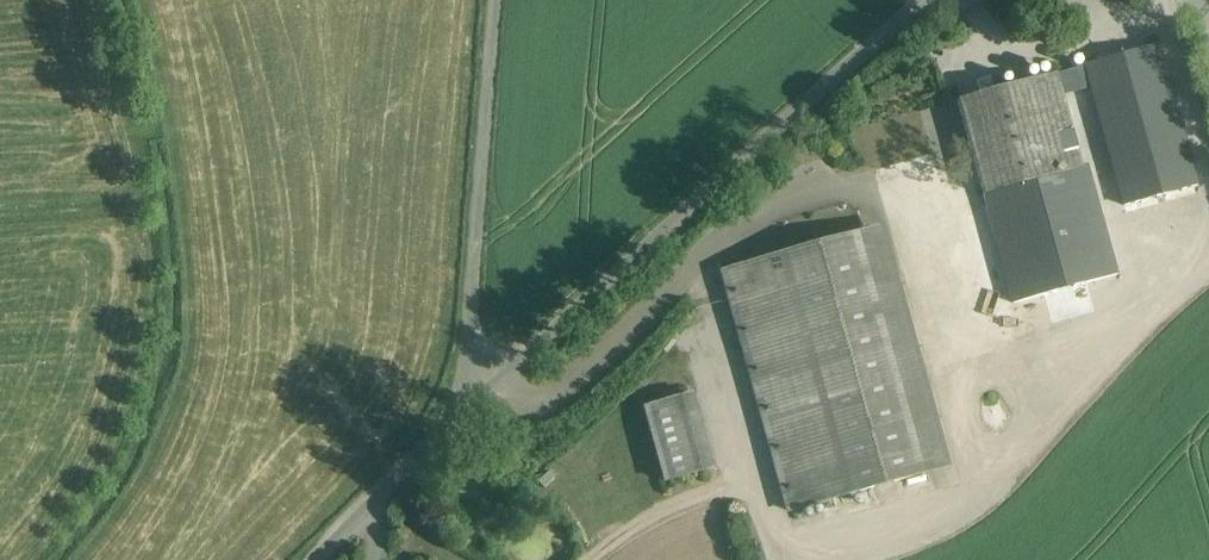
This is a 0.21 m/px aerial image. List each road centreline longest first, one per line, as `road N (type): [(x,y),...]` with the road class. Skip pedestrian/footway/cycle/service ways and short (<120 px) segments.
road 1 (unclassified): [(485,391),(924,0)]
road 2 (unclassified): [(485,391),(471,333),(491,0)]
road 3 (unclassified): [(320,559),(485,391)]

